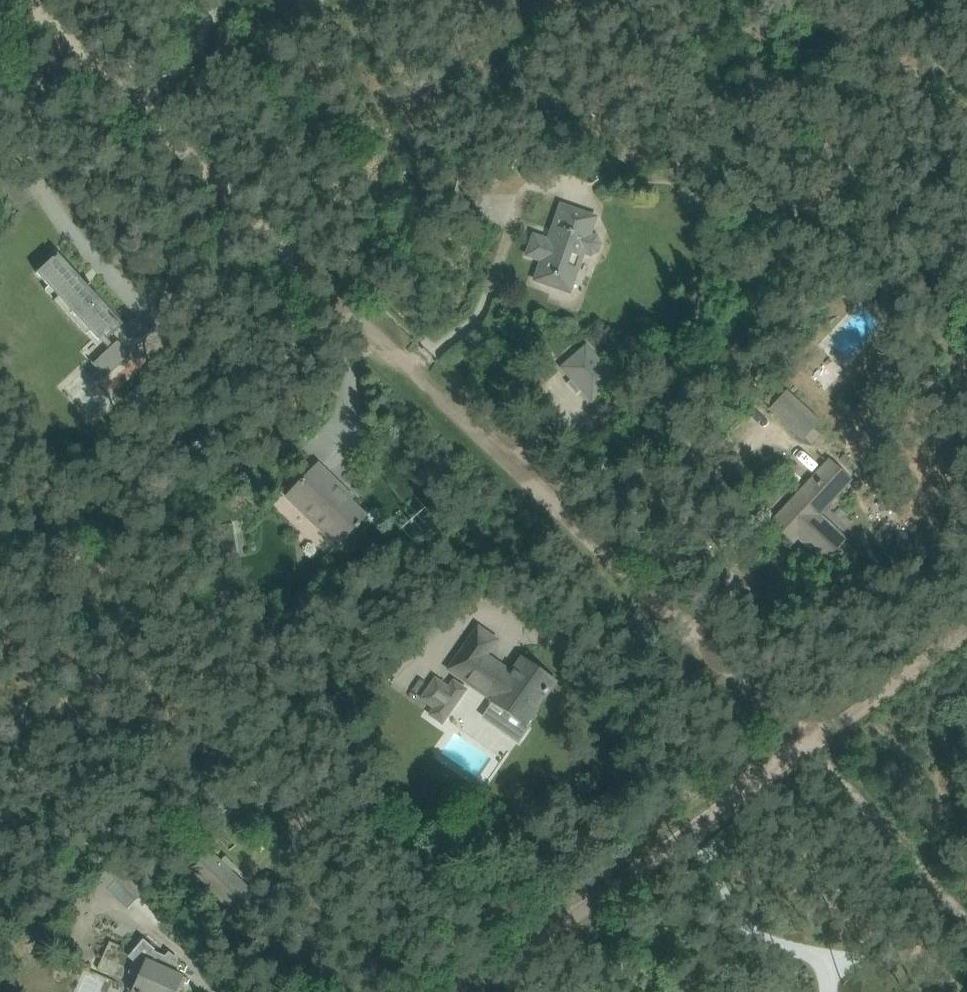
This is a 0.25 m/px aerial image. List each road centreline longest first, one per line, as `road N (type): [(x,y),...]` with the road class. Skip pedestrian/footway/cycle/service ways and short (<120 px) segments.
road 1 (residential): [(795,745),(34,0)]
road 2 (residential): [(459,991),(795,745)]
road 3 (residential): [(966,937),(795,745)]
road 4 (residential): [(795,745),(966,611)]

